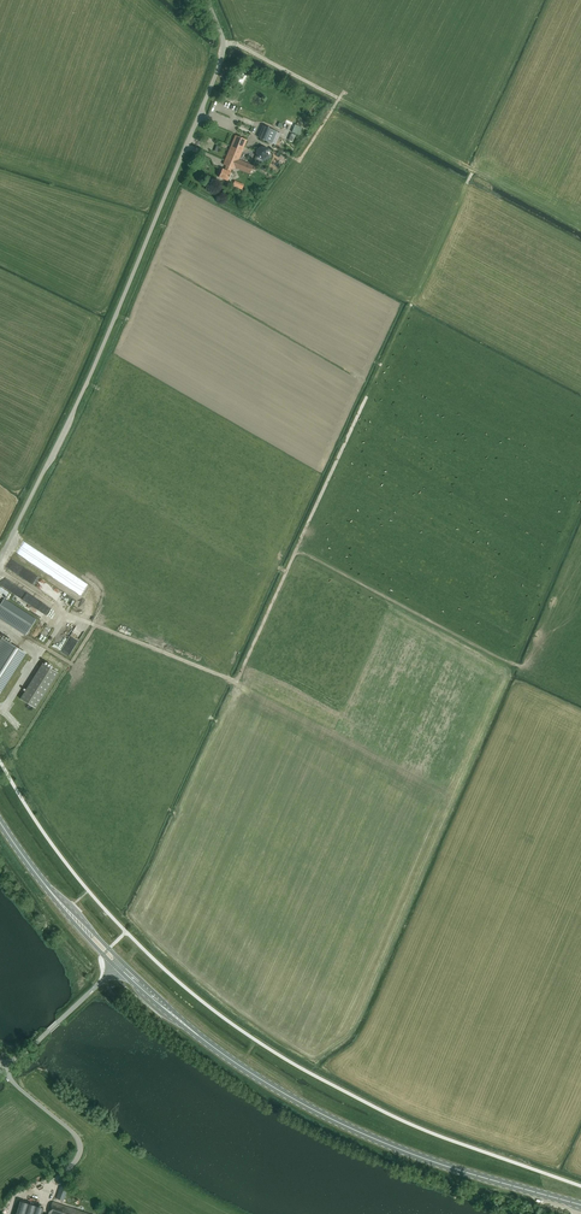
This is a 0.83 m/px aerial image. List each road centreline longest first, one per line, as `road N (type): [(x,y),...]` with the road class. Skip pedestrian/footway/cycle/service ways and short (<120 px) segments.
road 1 (unclassified): [(0,558),(111,326),(217,72),(223,42),(209,0)]
road 2 (secondary): [(580,1205),(374,1139),(281,1092),(199,1036)]
road 3 (unclassified): [(1,1067),(116,968)]

